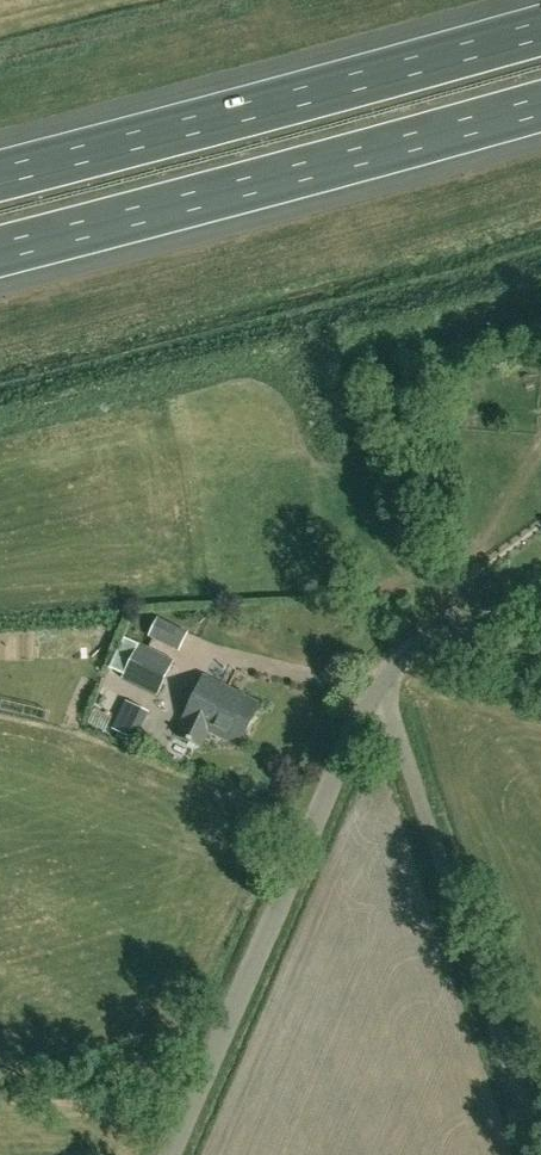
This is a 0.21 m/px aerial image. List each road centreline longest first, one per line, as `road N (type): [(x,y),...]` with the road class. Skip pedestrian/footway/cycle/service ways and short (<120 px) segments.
road 1 (motorway): [(0,251),(540,105)]
road 2 (motorway): [(540,30),(0,175)]
road 3 (unclassified): [(173,1154),(379,700)]
road 4 (unclassified): [(534,1154),(379,700)]
road 5 (unclassified): [(379,700),(406,659),(424,650),(500,644),(540,657)]

